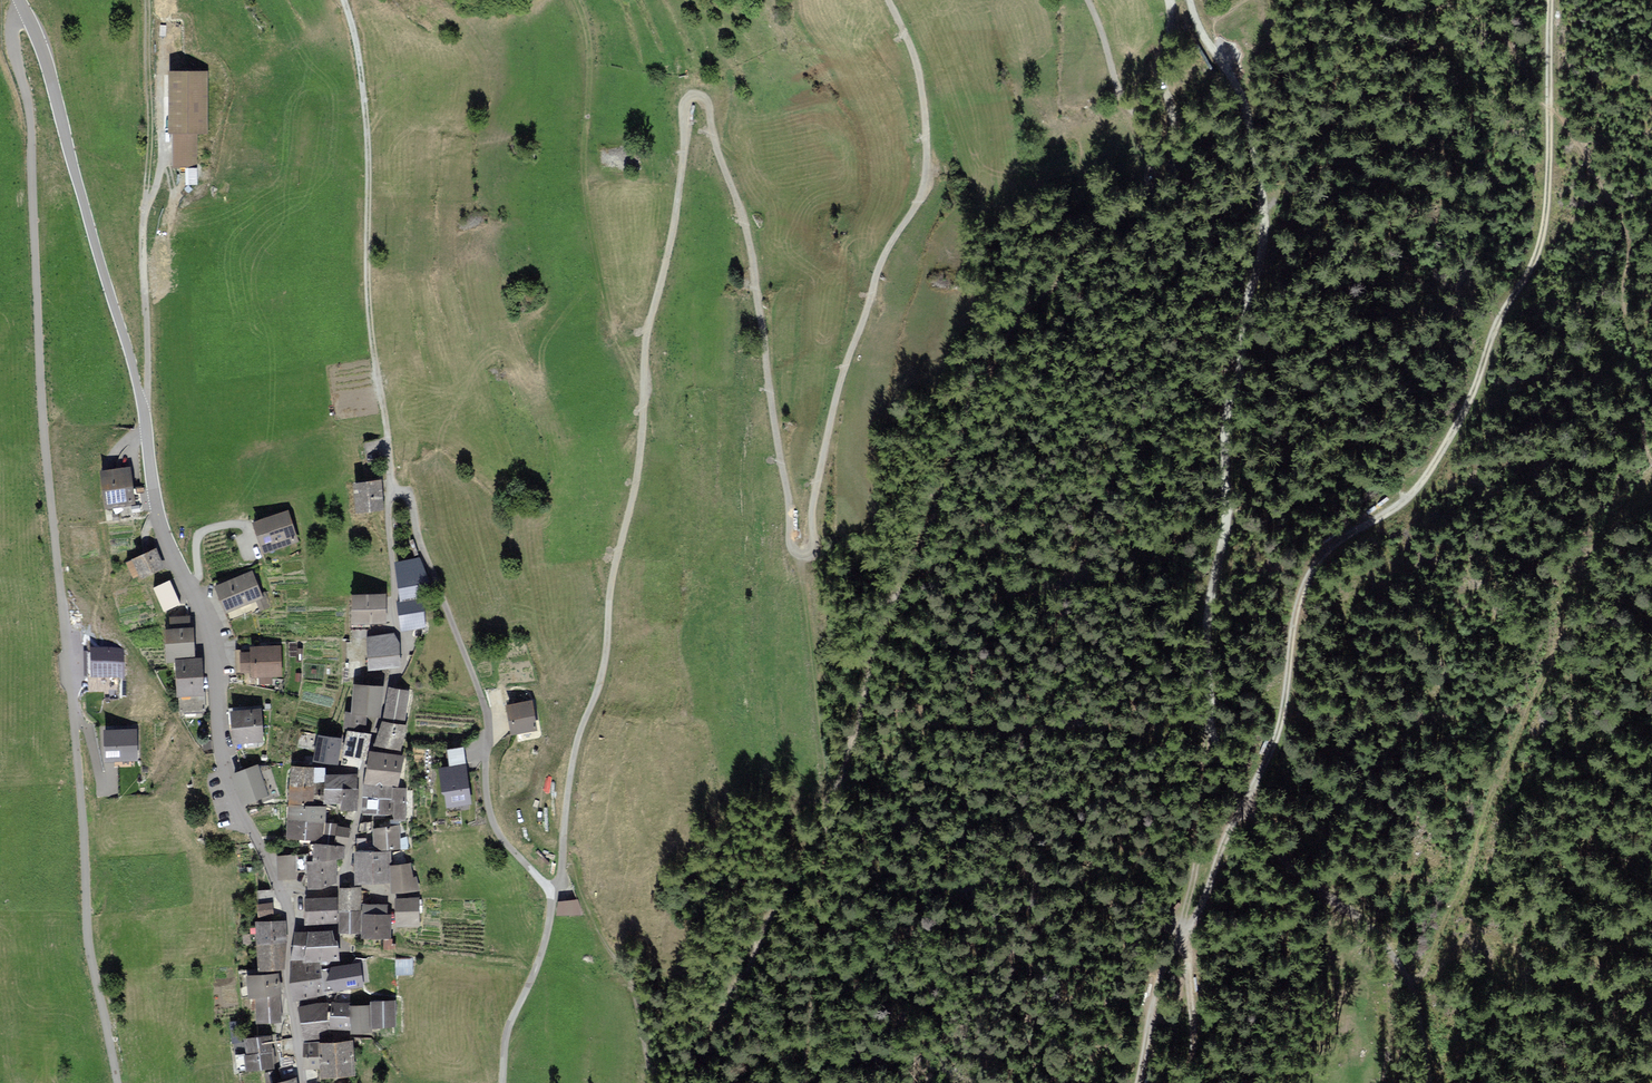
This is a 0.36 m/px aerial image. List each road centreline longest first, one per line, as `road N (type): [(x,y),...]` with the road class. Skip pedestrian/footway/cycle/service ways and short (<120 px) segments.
road 1 (track): [(561,877),(572,760),(606,660),(611,585),(637,472),(646,345),(672,235),(682,109),(691,96),(708,106),(747,233),(790,539),(807,556)]
road 2 (track): [(1139,1082),(1169,997),(1223,908),(1288,759),(1294,617),(1348,548),(1447,489),(1548,287),(1564,227),(1550,161),(1551,0)]
road 3 (track): [(1219,62),(1239,88),(1265,213),(1233,370),(1226,547),(1212,605),(1216,716),(1235,782),(1287,857),(1387,935),(1433,1082)]
road 4 (residential): [(24,9),(13,22),(11,44),(30,120),(38,344),(84,923),(119,1082)]
road 5 (residential): [(342,882),(366,750),(406,655),(391,545),(391,494),(399,492),(410,495),(420,545),(479,691),(490,737),(490,815),(548,892)]
road 6 (track): [(1404,979),(1460,882),(1536,667),(1651,436)]
road 7 (track): [(807,556),(844,369),(879,268),(920,197),(929,148),(910,49),(888,0)]
road 8 (track): [(391,494),(367,272),(367,144),(343,0)]
road 9 (residential): [(147,430),(156,510),(196,601),(213,663),(229,793),(286,900)]
road 10 (tertiary): [(24,9),(147,430)]
road 11 (track): [(1216,716),(1213,868),(1190,962),(1186,1082)]
road 12 (track): [(144,414),(142,215),(163,160),(161,73)]
road 13 (track): [(830,786),(807,556)]
road 14 (track): [(146,0),(142,215)]
road 15 (unclassified): [(548,892),(545,933),(505,1031),(501,1082)]
road 16 (track): [(1085,0),(1154,183)]
road 17 (residential): [(286,900),(302,1082)]
road 18 (track): [(1176,156),(1163,77),(1168,0)]

